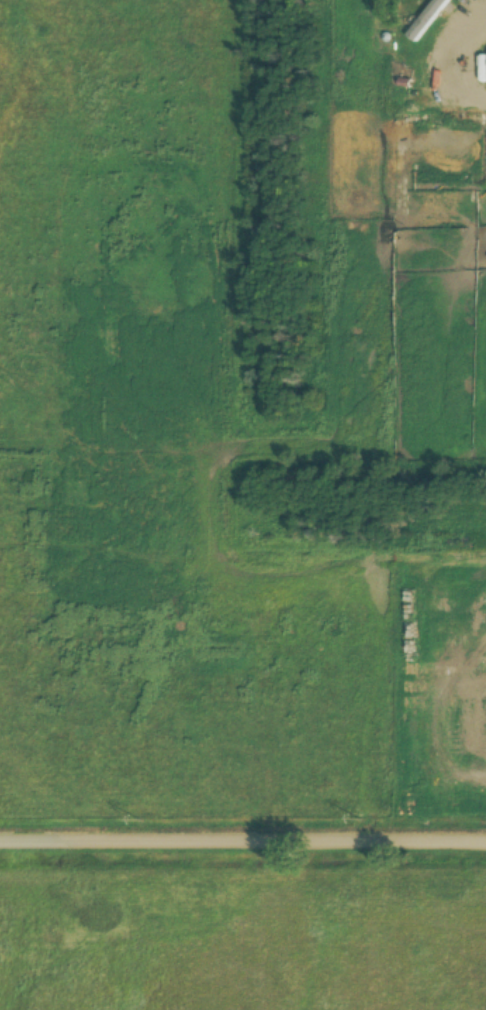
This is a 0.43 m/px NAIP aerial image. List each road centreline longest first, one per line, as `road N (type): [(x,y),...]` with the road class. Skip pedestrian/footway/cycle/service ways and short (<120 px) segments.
road 1 (residential): [(485,834),(0,835)]

